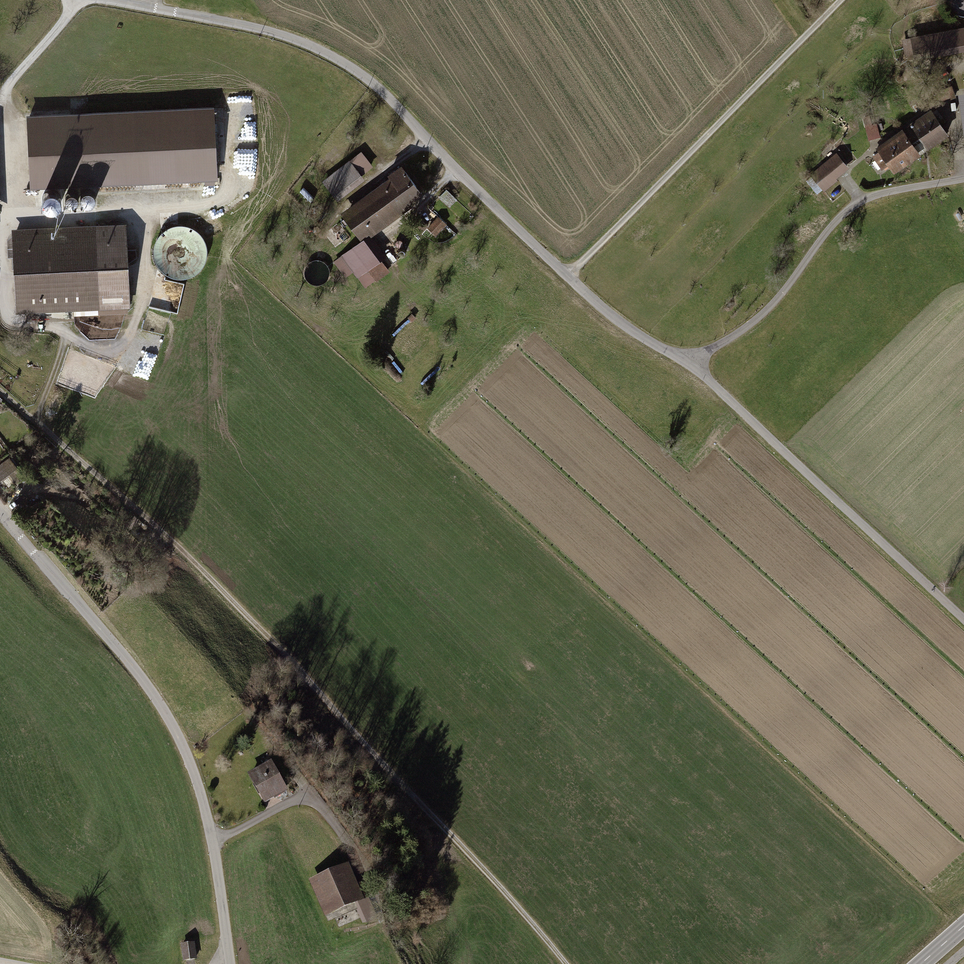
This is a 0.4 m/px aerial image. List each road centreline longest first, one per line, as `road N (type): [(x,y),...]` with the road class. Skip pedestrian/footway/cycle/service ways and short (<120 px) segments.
road 1 (track): [(0,391),(177,546),(283,652),(566,963)]
road 2 (residential): [(689,360),(629,329),(374,83),(285,36),(114,0)]
road 3 (residential): [(0,513),(172,722),(213,843),(230,963)]
road 4 (track): [(841,0),(569,275)]
road 5 (residential): [(963,620),(689,360)]
road 6 (residential): [(963,179),(858,203),(757,319),(689,360)]

